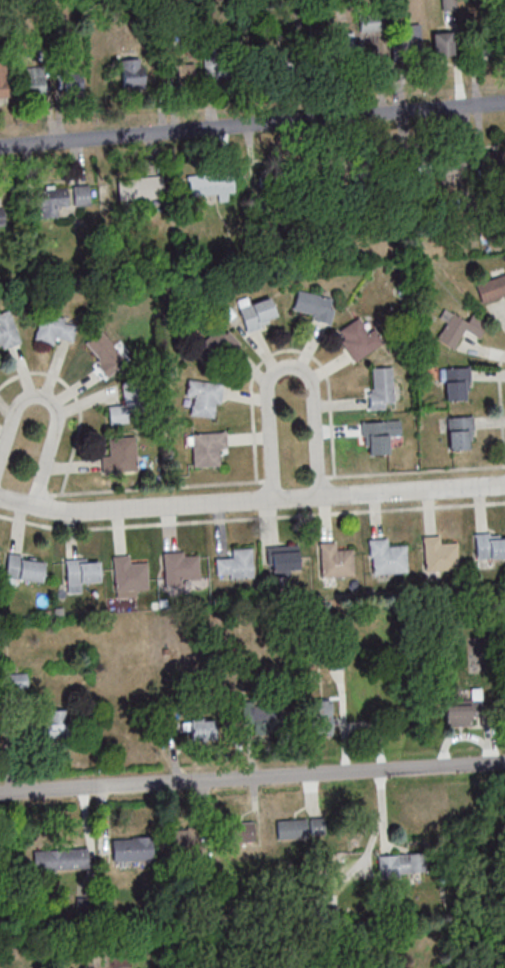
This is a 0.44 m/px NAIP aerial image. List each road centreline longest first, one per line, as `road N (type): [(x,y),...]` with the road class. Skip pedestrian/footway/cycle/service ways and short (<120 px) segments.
road 1 (residential): [(0,498),(64,511),(504,485)]
road 2 (residential): [(504,102),(0,145)]
road 3 (residential): [(504,763),(0,795)]
road 4 (residential): [(272,499),(265,389),(272,372),(286,366),(300,368),(310,383),(318,497)]
road 5 (residential): [(0,452),(19,401),(49,400),(56,419),(32,506)]

